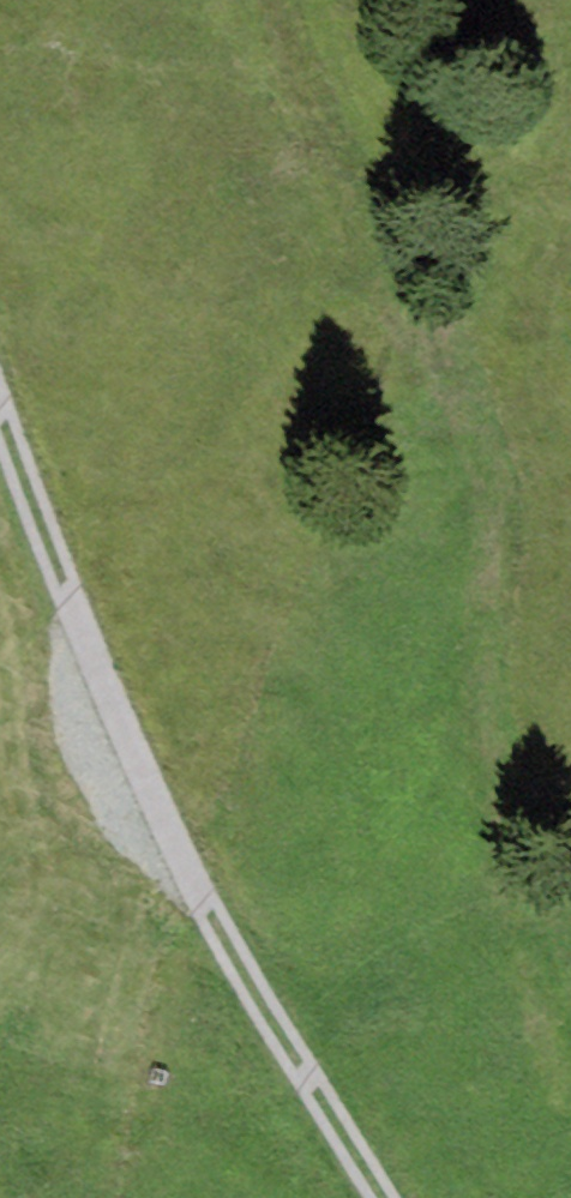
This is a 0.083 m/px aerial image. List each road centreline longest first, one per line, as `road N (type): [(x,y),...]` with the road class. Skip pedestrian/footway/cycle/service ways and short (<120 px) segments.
road 1 (track): [(570,1050),(517,924),(475,597),(489,489),(269,0)]
road 2 (track): [(389,1197),(127,769),(0,440)]

